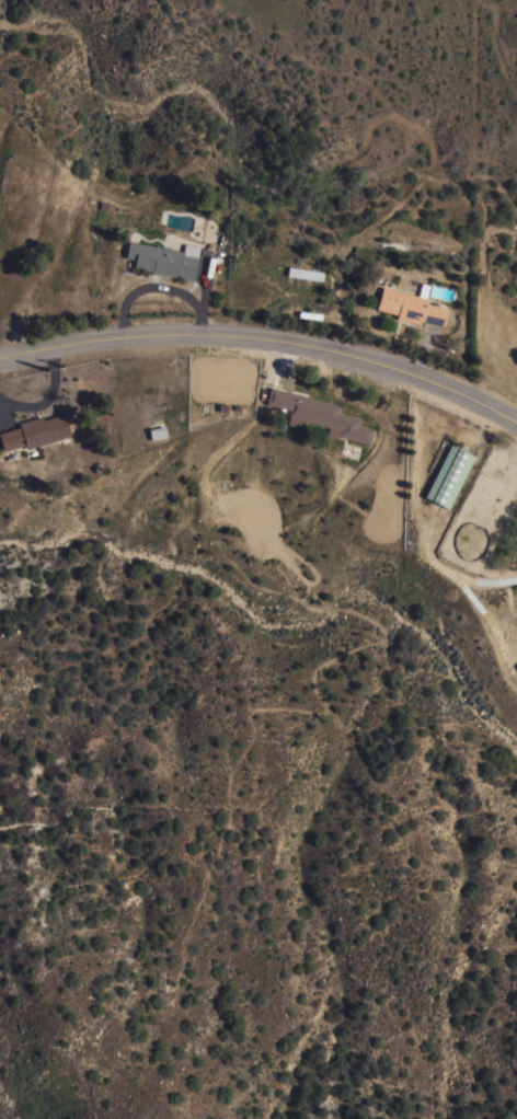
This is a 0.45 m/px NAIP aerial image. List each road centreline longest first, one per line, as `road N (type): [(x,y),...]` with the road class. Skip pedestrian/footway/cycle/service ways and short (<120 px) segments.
road 1 (residential): [(0,359),(153,334),(272,341),(402,371),(516,422)]

